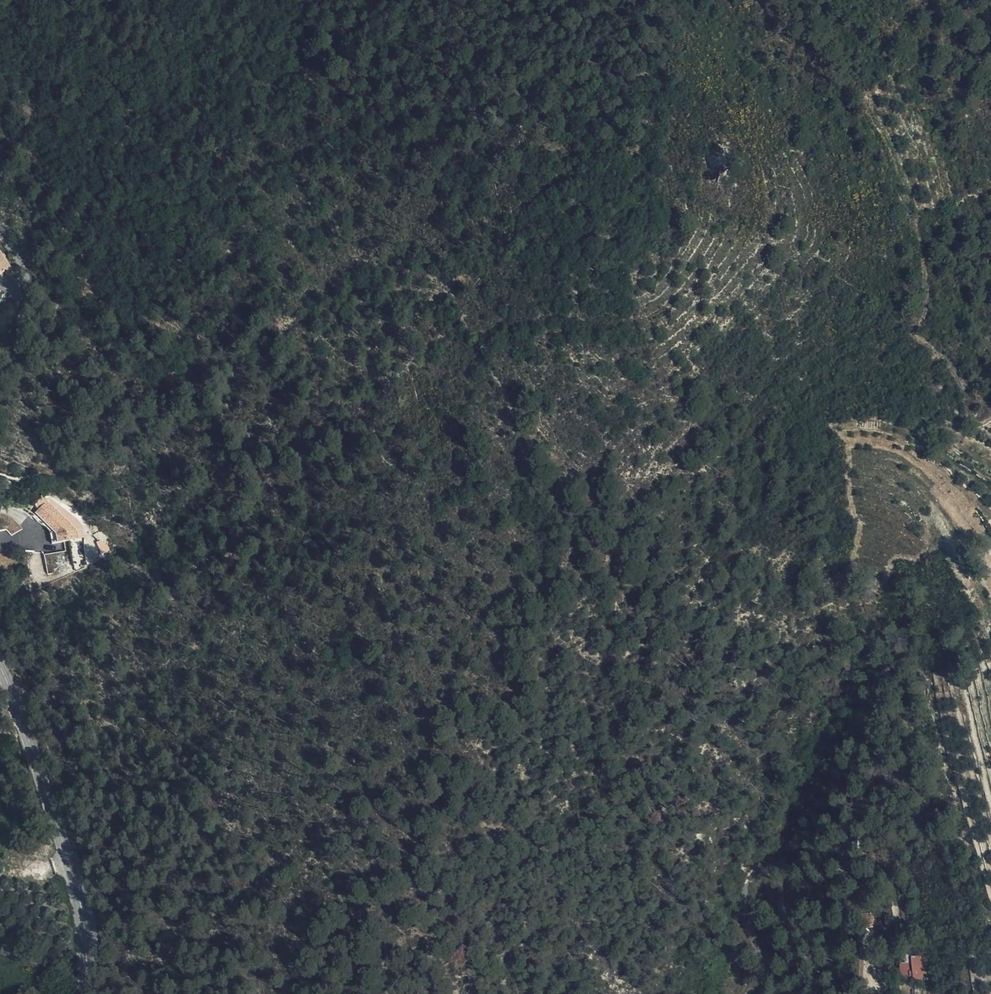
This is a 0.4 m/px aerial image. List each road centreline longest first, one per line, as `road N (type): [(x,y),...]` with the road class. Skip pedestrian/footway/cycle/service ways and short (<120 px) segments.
road 1 (tertiary): [(95,993),(83,890),(0,668)]

